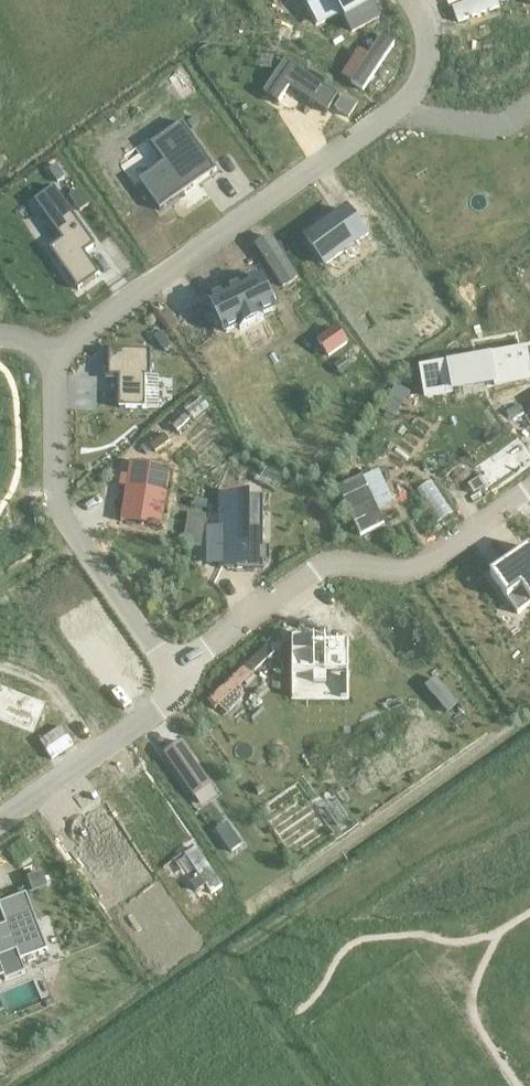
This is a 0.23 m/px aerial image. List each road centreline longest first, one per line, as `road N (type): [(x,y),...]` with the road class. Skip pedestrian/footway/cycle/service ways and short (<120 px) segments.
road 1 (residential): [(412,0),(422,30),(419,66),(403,99),(48,357)]
road 2 (residential): [(529,499),(421,572),(336,567),(171,671)]
road 3 (residential): [(171,671),(56,507),(48,357)]
road 4 (residential): [(171,671),(161,710),(0,821)]

